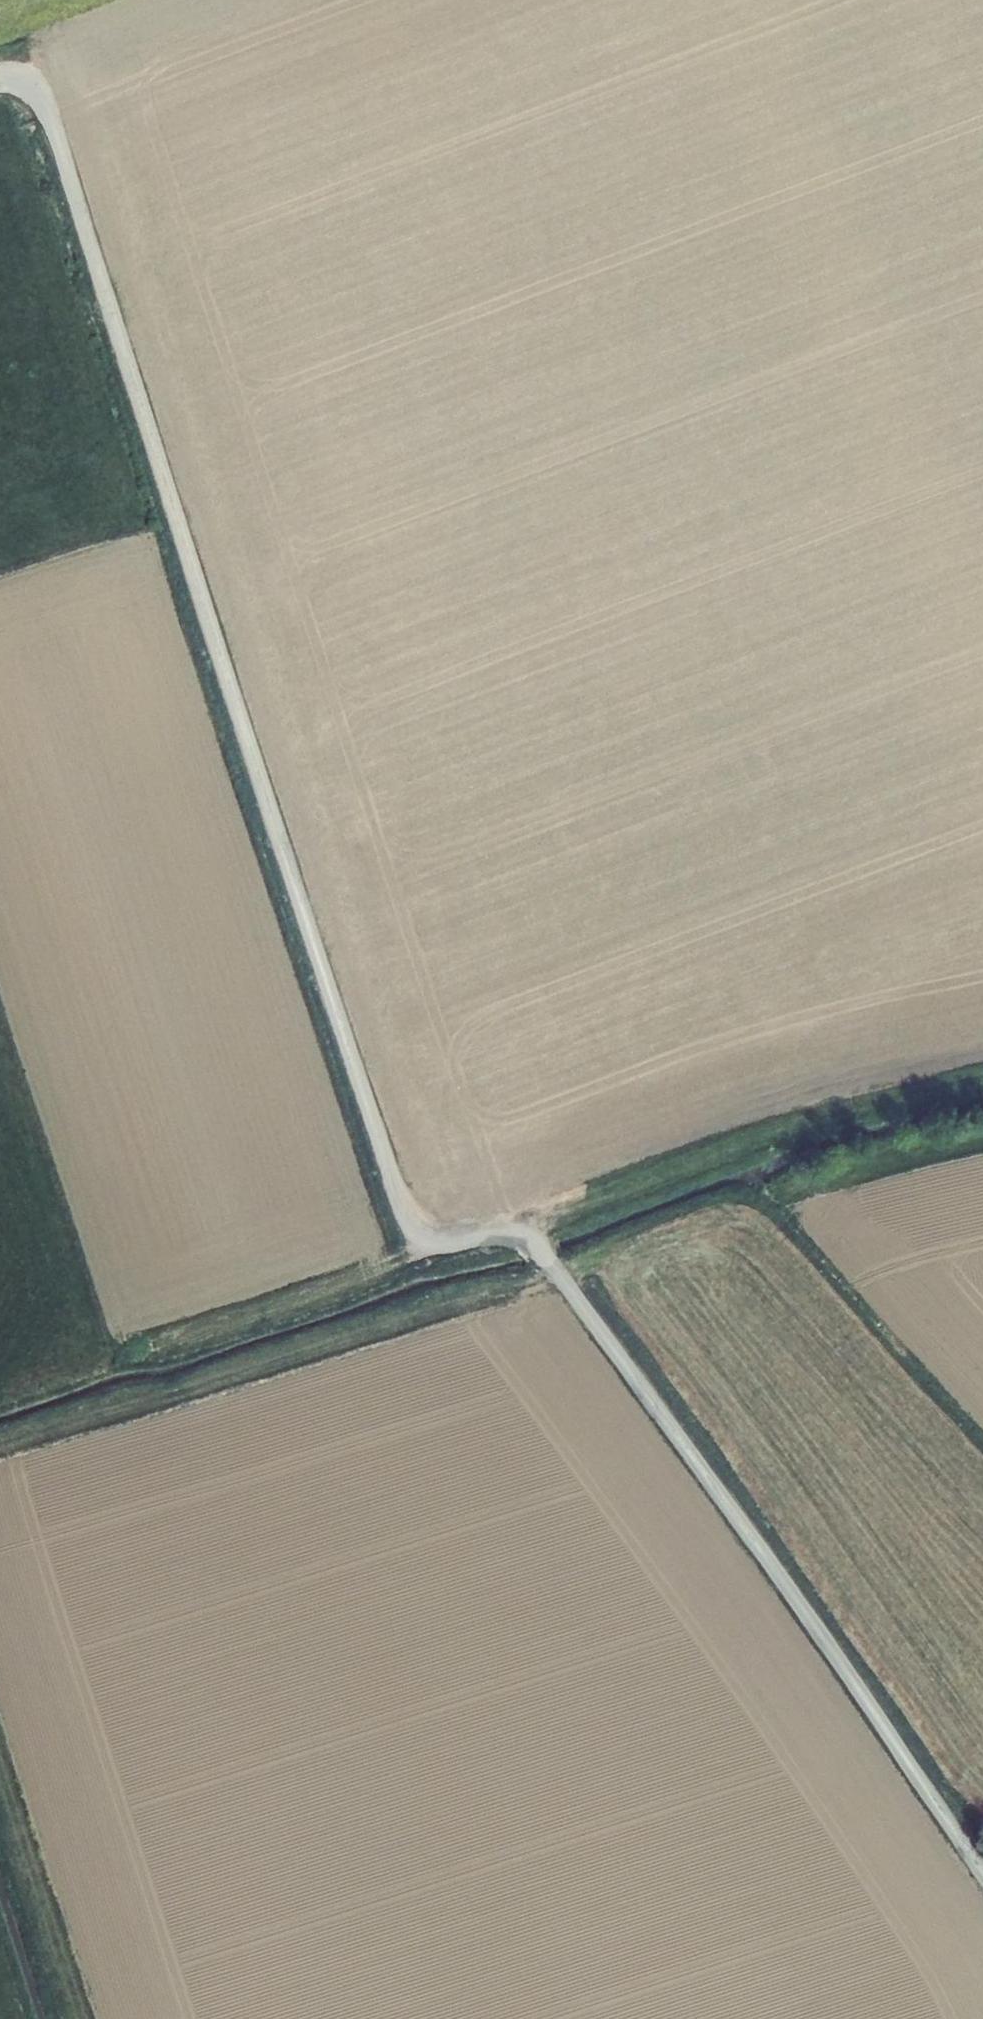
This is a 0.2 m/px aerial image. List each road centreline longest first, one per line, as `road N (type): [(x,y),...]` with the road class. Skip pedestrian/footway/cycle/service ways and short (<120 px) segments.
road 1 (unclassified): [(0,83),(36,94),(57,130),(418,1235),(455,1241),(511,1234),(538,1247),(822,1634),(982,1872)]

